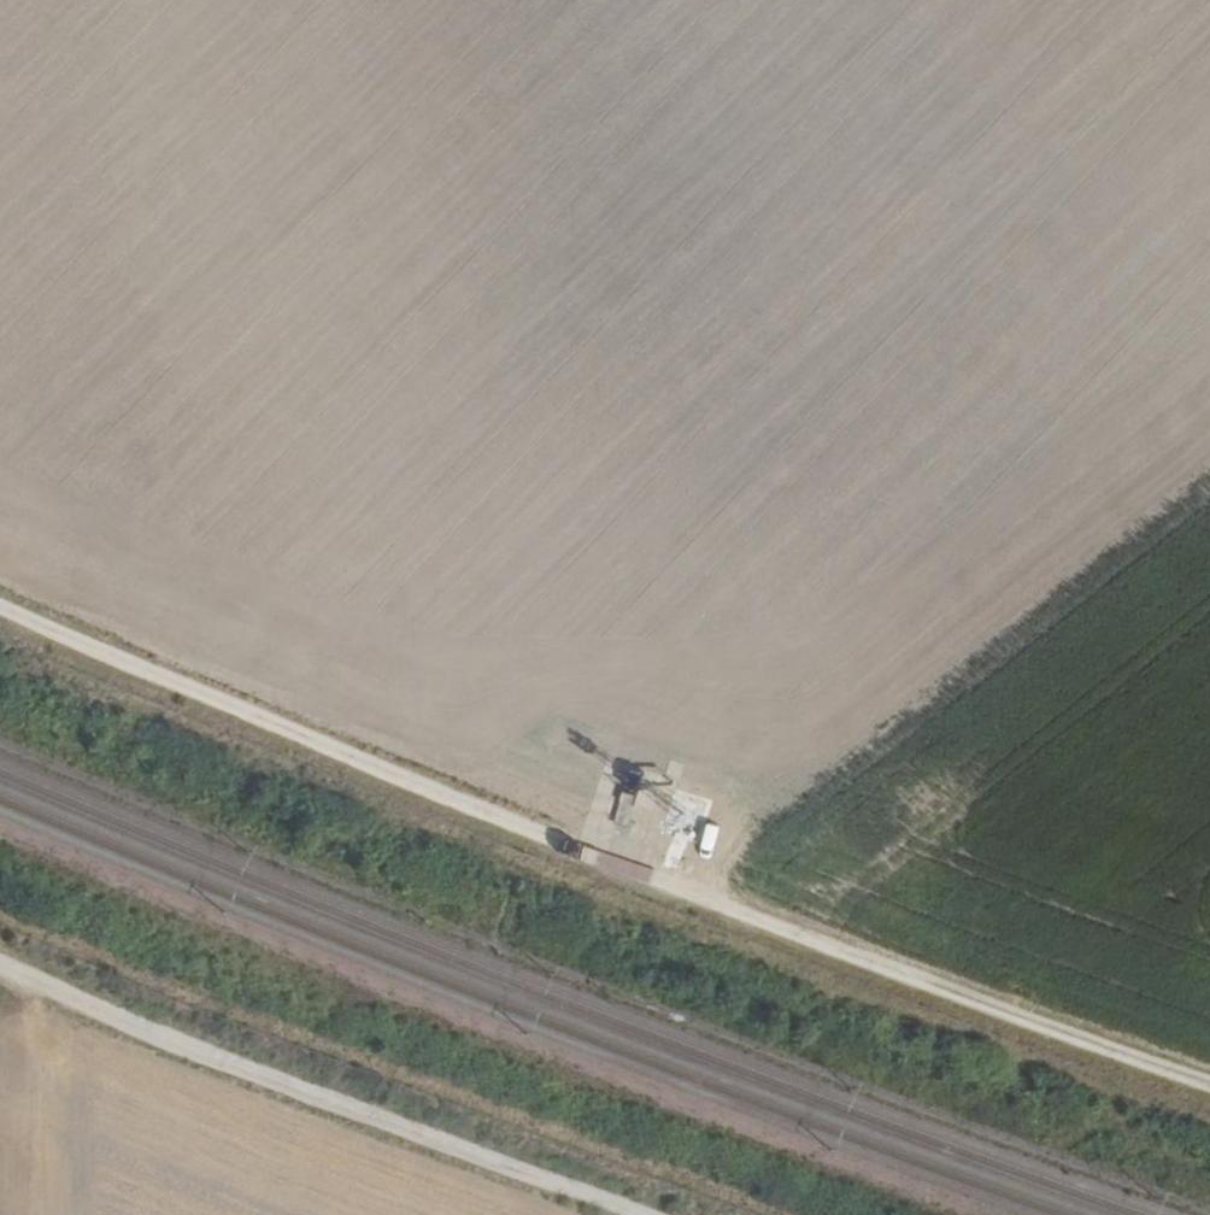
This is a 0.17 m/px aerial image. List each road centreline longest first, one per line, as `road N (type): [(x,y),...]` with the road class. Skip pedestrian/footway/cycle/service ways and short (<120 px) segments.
road 1 (track): [(0,606),(707,900),(1209,1084)]
road 2 (track): [(639,1214),(279,1083),(0,966)]

